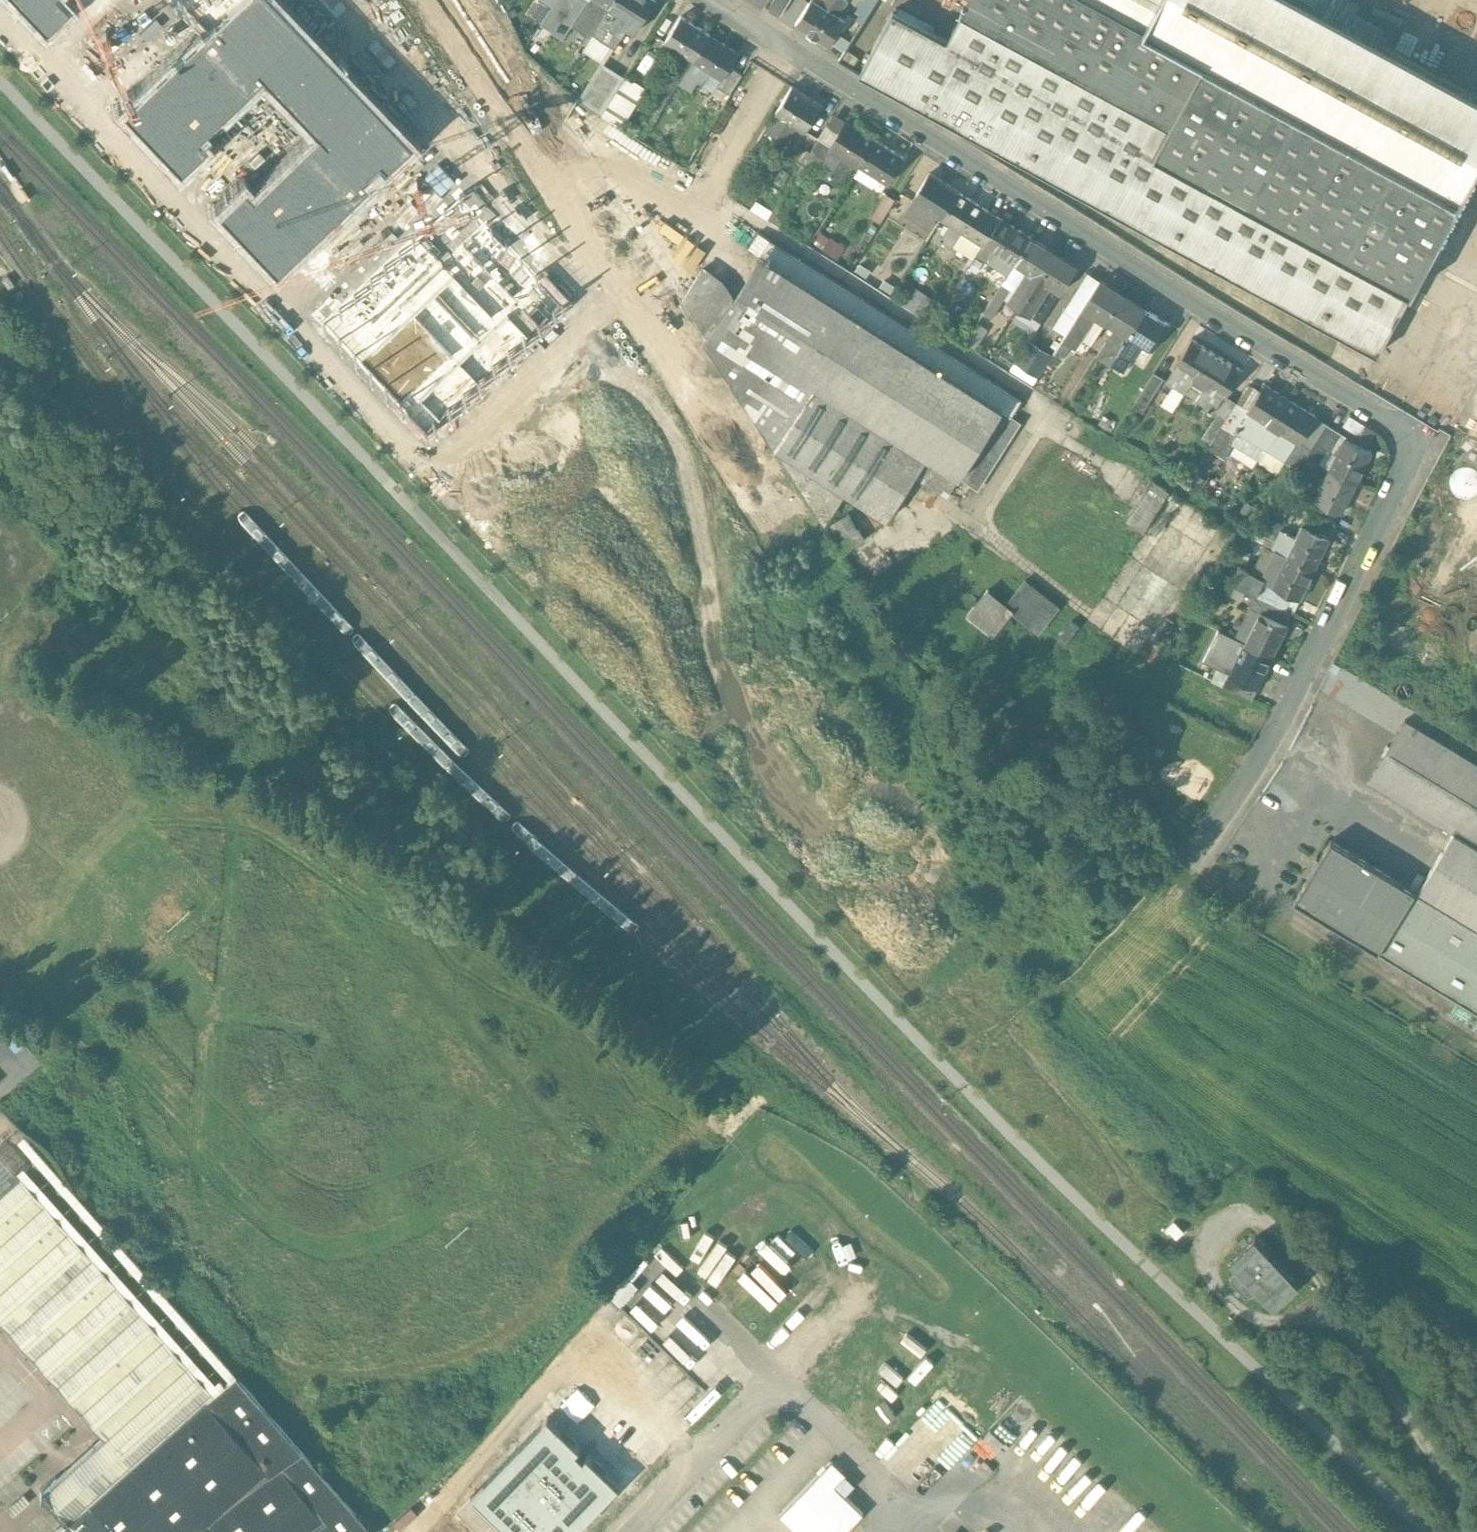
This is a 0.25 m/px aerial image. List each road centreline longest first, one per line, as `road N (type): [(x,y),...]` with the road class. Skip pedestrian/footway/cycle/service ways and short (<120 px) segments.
road 1 (residential): [(718,0),(1405,423),(1341,608),(1234,798)]
road 2 (residential): [(427,0),(770,537)]
road 3 (track): [(1476,1494),(1286,1239),(1265,1220),(1230,1213),(1214,1251),(1218,1276),(1266,1321),(1296,1321)]

